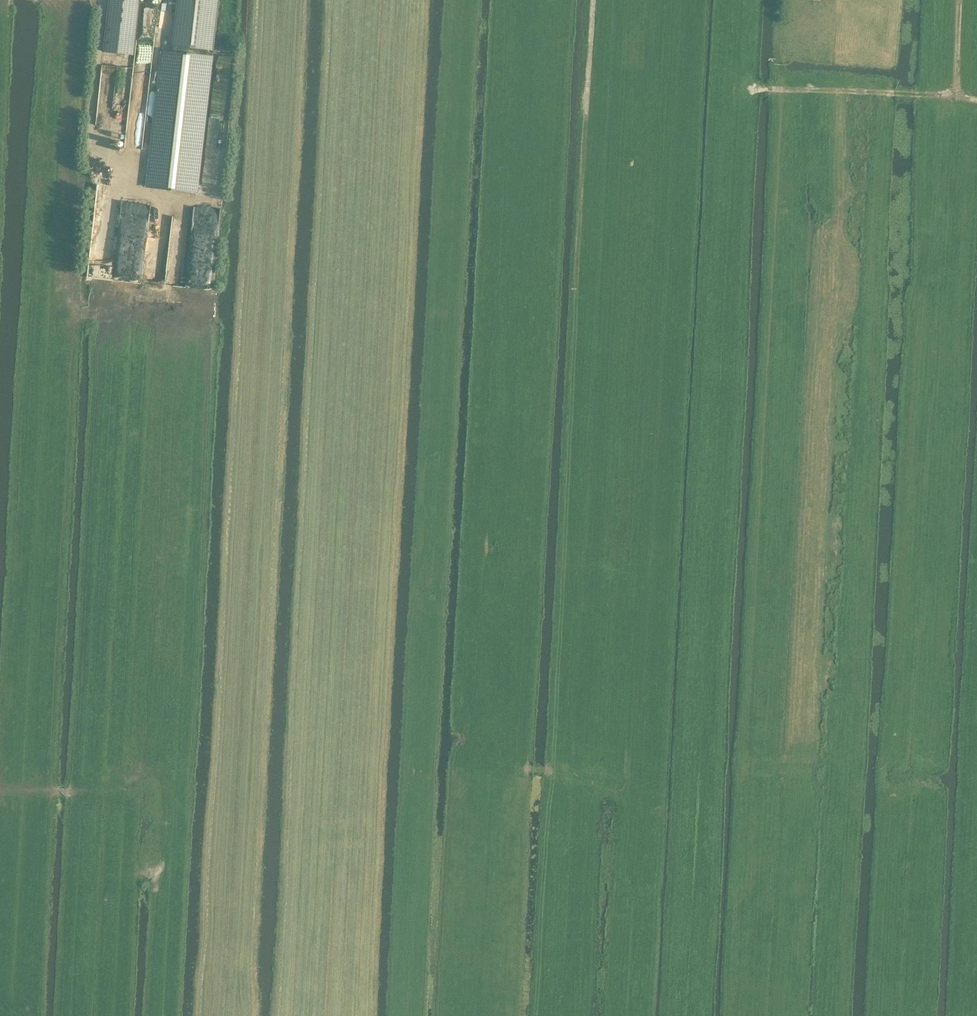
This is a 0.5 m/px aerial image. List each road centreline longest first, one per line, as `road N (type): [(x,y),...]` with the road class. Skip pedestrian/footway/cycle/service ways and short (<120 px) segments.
road 1 (track): [(82,150),(94,0)]

